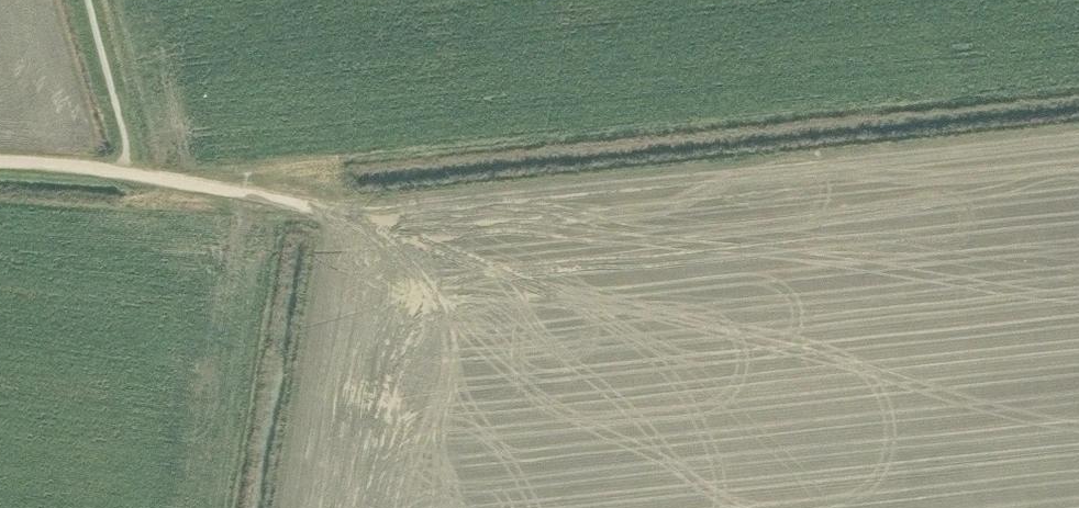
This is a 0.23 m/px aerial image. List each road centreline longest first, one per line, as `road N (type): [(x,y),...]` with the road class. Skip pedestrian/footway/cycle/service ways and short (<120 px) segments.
road 1 (track): [(304,205),(72,166),(0,162)]

